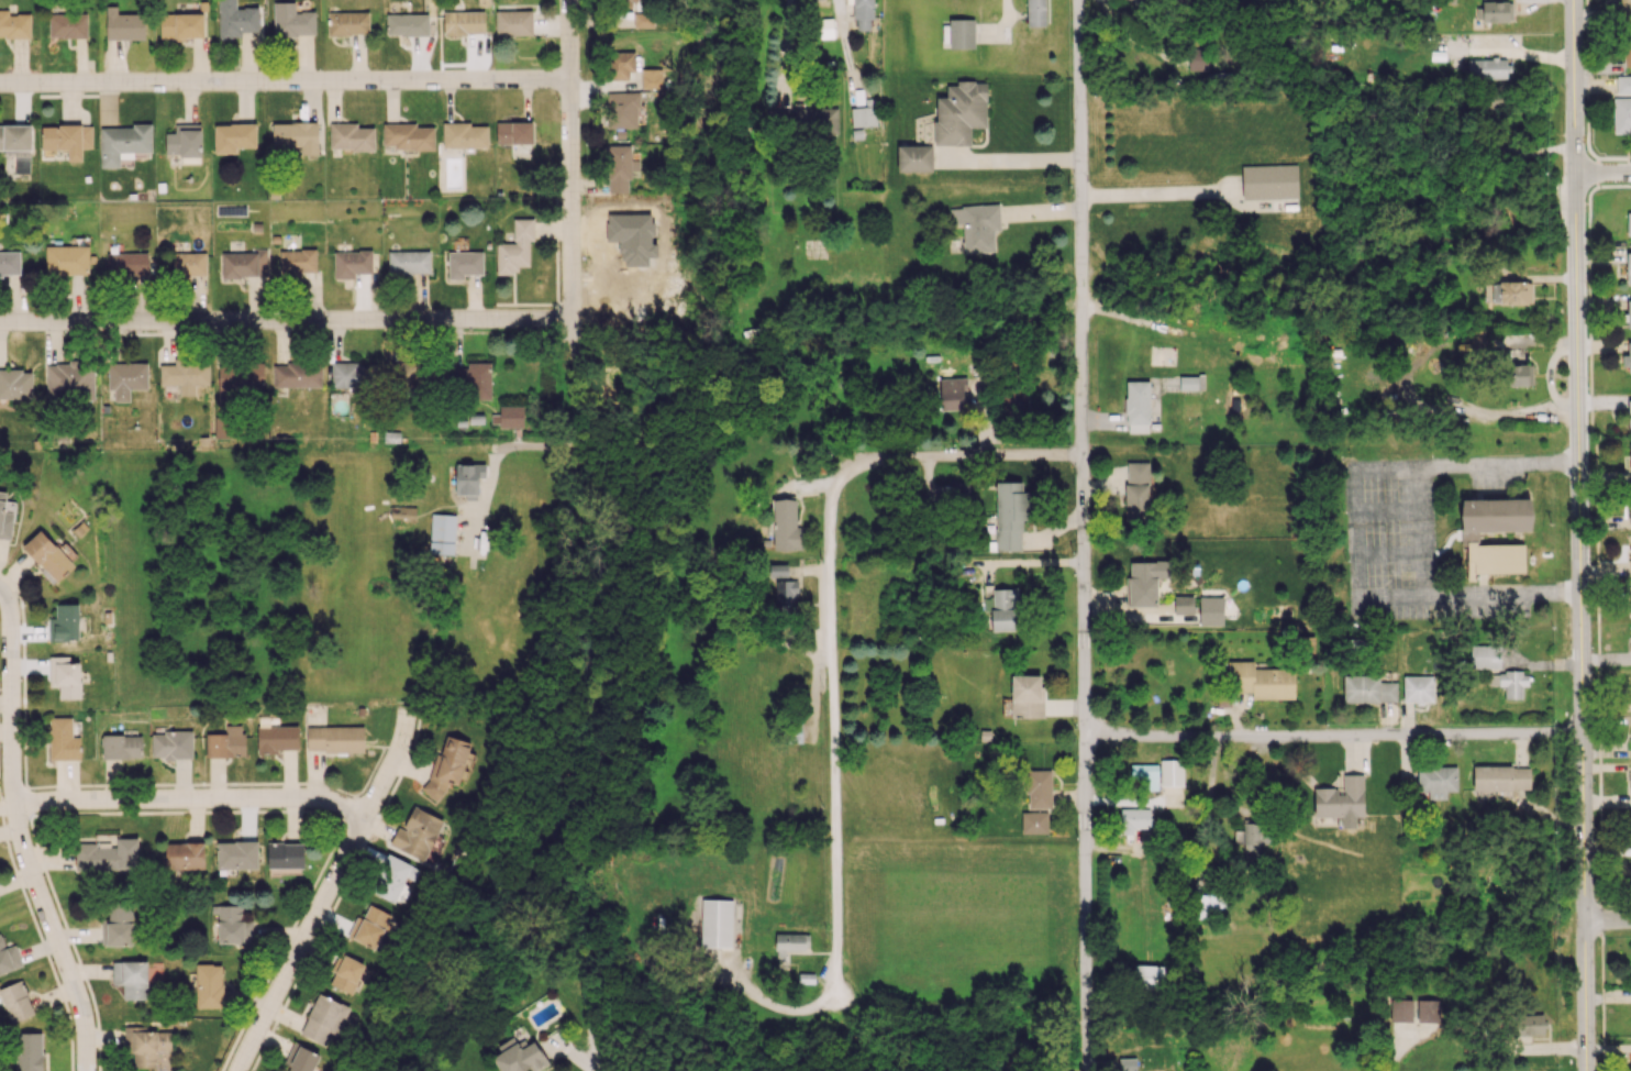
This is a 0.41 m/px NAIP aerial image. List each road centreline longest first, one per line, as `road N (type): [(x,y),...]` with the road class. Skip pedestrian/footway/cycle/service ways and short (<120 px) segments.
road 1 (residential): [(1082,0),(1088,1070)]
road 2 (tertiary): [(1576,177),(1582,466),(1574,736),(1584,1070)]
road 3 (residential): [(573,328),(0,324)]
road 4 (residential): [(572,84),(0,86)]
road 5 (residential): [(0,592),(13,620),(20,825),(78,989),(86,1070)]
road 6 (residential): [(1574,736),(1088,737)]
road 7 (residential): [(1085,459),(883,460),(845,477),(834,493),(833,698)]
road 8 (residential): [(571,0),(570,401)]
road 9 (residential): [(409,719),(395,768),(240,1070)]
road 10 (residential): [(367,817),(300,801),(18,806)]
road 11 (residential): [(833,698),(835,1003)]
road 12 (tertiary): [(1575,0),(1576,177)]
road 13 (residential): [(570,401),(566,441),(498,454),(491,489)]

